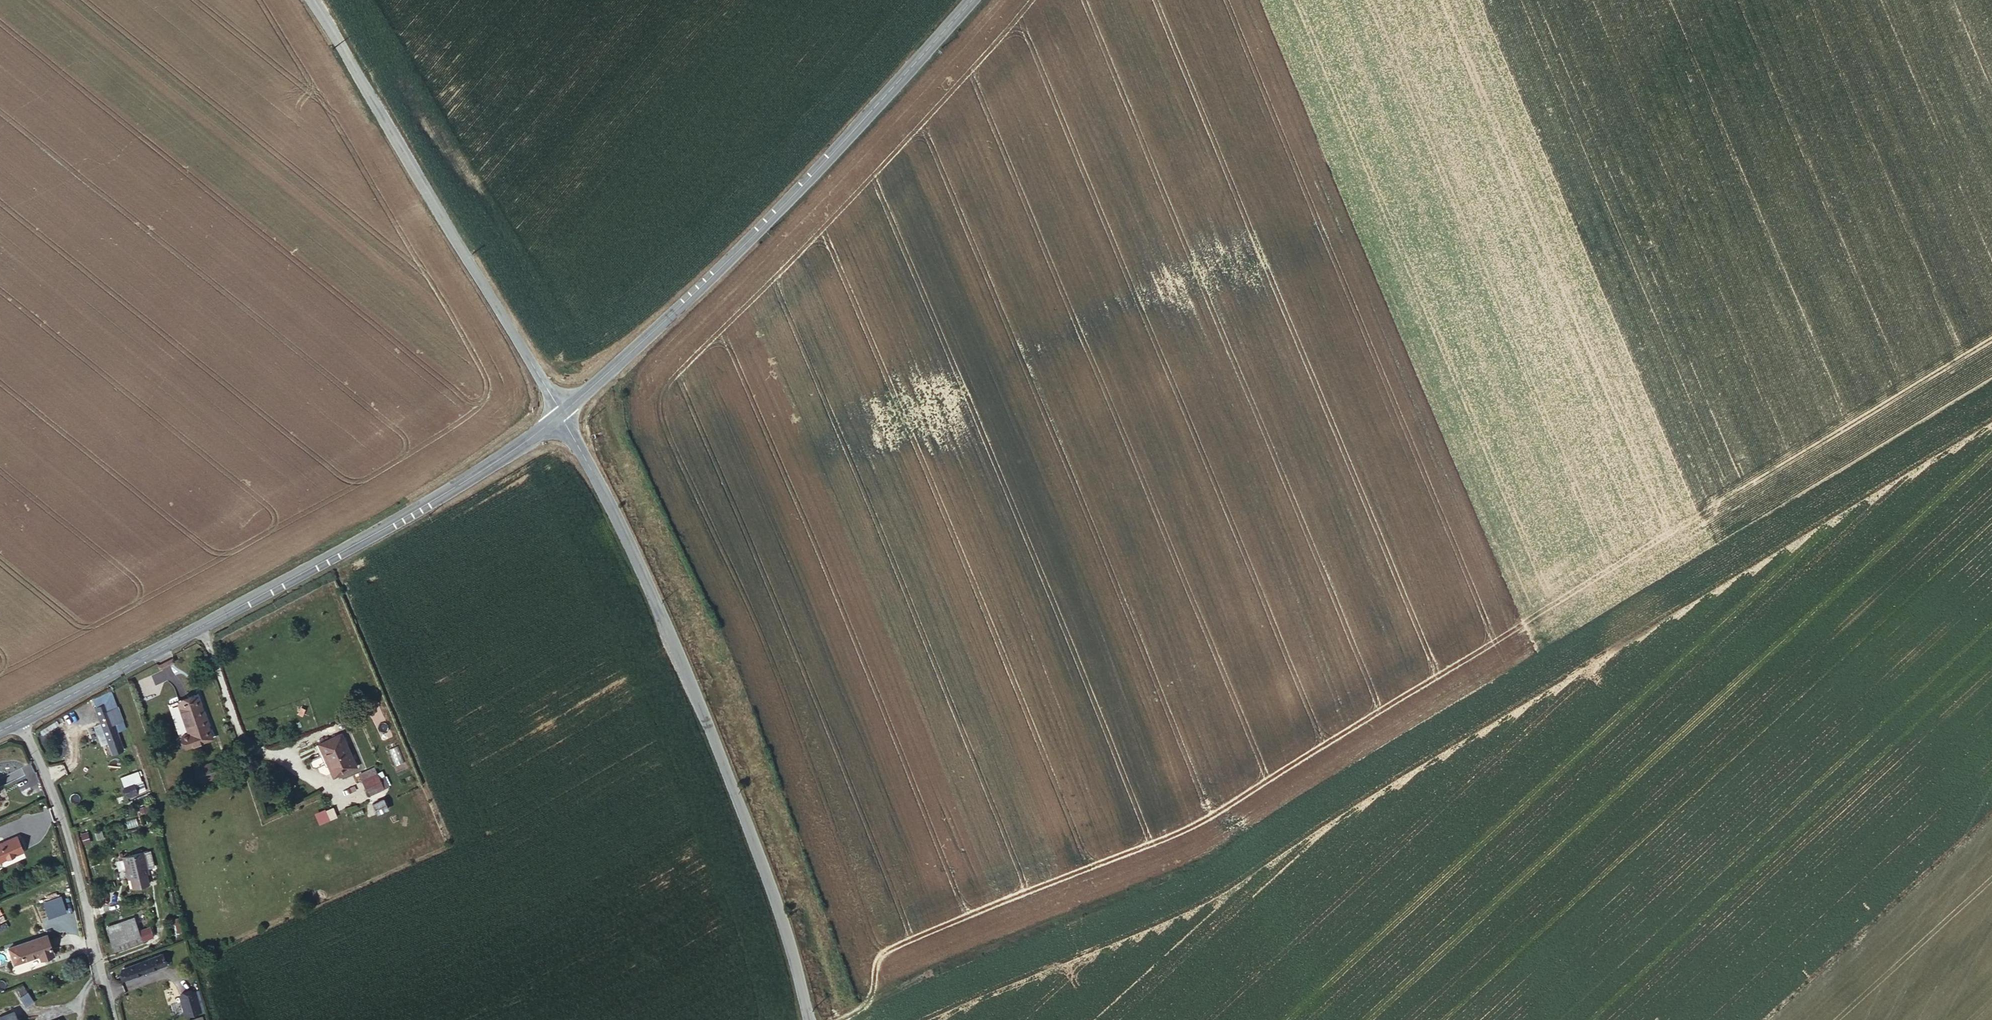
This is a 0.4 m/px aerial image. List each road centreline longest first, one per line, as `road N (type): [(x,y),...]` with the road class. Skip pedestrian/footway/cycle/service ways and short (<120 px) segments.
road 1 (tertiary): [(810,1019),(705,697),(557,412)]
road 2 (tertiary): [(18,718),(447,489),(557,412)]
road 3 (tertiary): [(557,412),(690,292),(967,0)]
road 4 (tertiary): [(557,412),(314,0)]
road 5 (unclassified): [(18,718),(61,820),(114,1019)]

